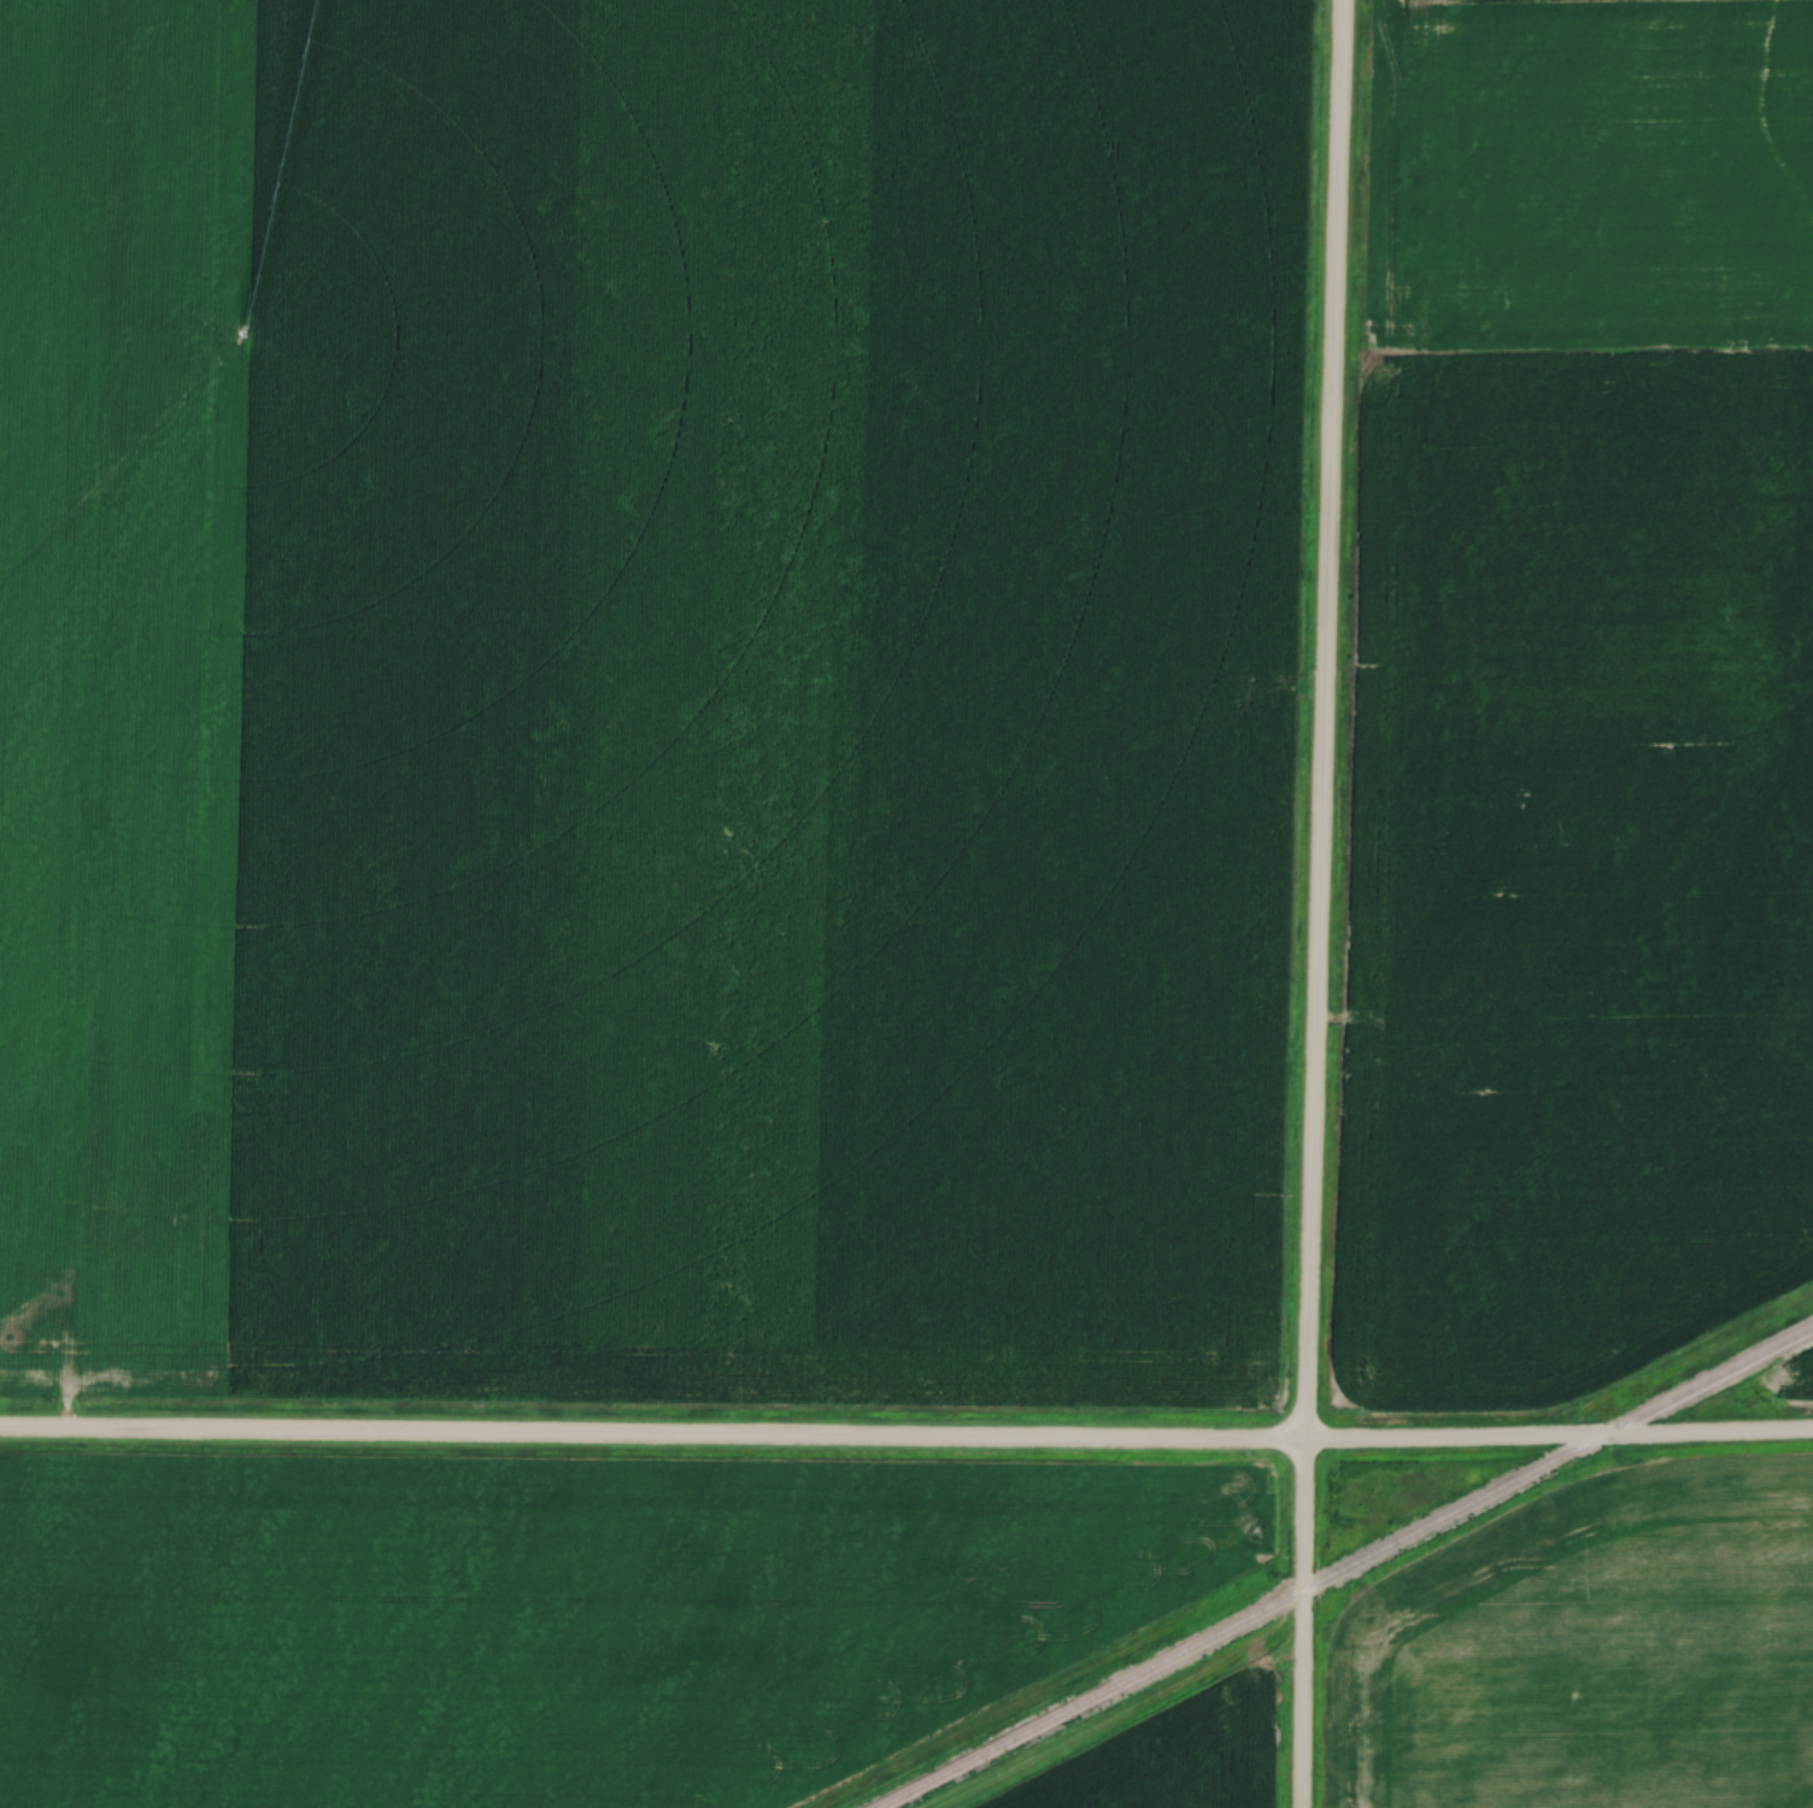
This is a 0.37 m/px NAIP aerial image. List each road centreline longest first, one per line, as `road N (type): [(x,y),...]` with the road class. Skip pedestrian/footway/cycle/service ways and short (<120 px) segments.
road 1 (residential): [(0,1429),(1257,1445),(1812,1436)]
road 2 (residential): [(1298,1807),(1297,1563),(1338,0)]

